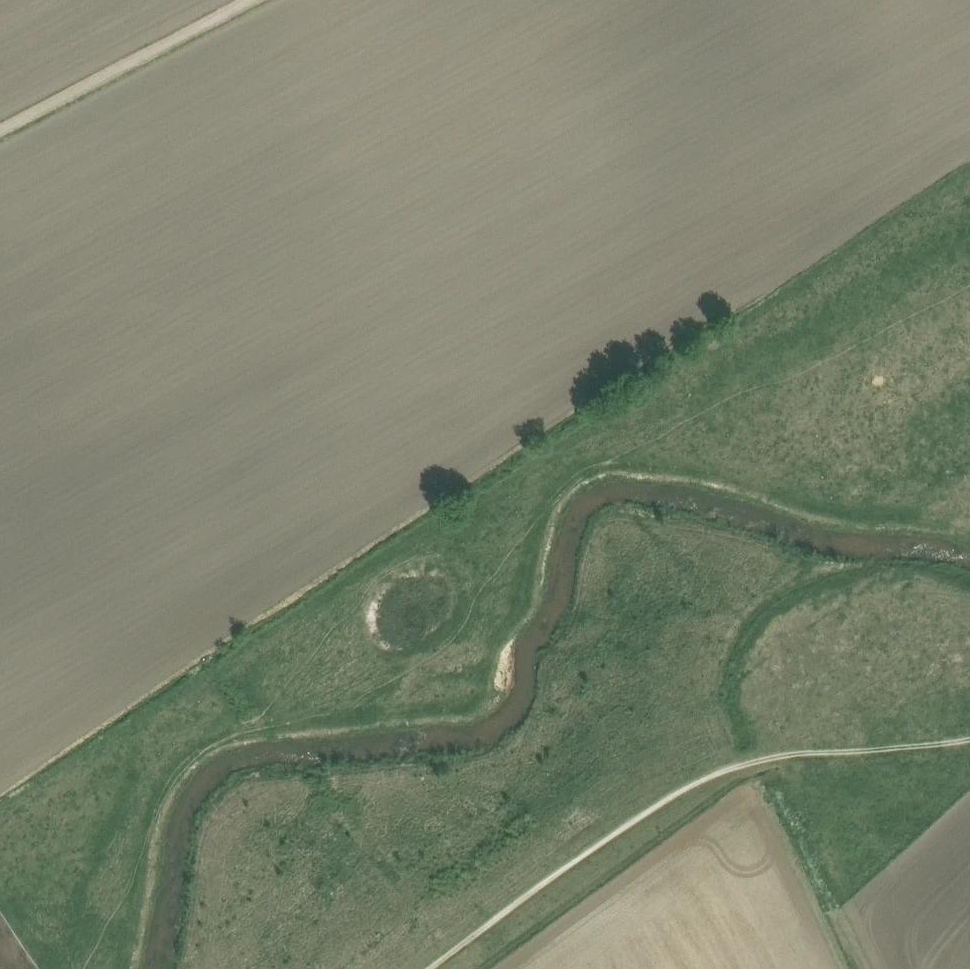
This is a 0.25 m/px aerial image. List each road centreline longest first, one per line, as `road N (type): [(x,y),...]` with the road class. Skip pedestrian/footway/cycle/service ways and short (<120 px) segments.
road 1 (track): [(969,737),(720,771),(429,968)]
road 2 (track): [(257,0),(0,134)]

